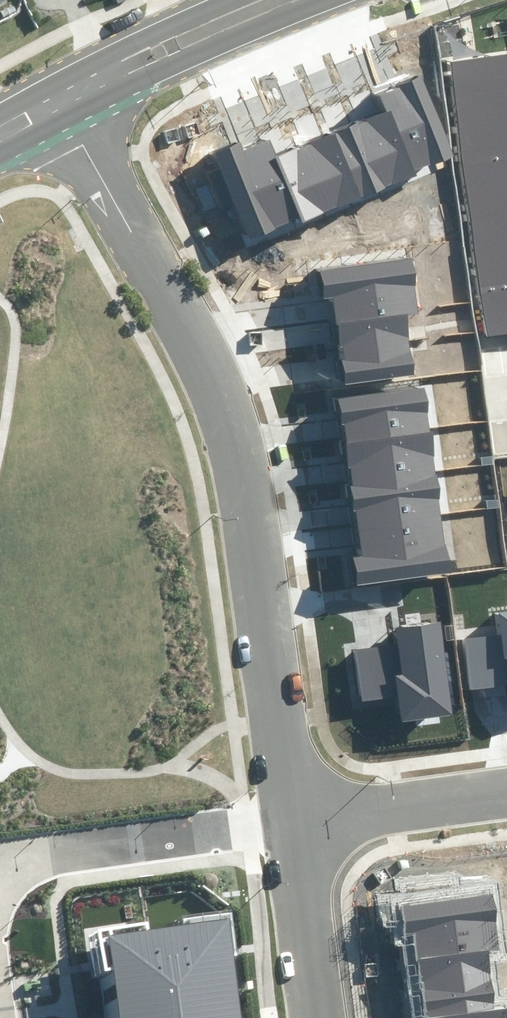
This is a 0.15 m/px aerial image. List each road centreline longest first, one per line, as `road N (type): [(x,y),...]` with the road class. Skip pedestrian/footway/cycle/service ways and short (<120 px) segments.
road 1 (residential): [(46,132),(191,344),(232,434),(287,815)]
road 2 (residential): [(333,0),(196,52),(46,132)]
road 3 (residential): [(287,815),(506,784)]
road 4 (residential): [(22,92),(212,0)]
road 5 (residential): [(287,815),(312,1017)]

